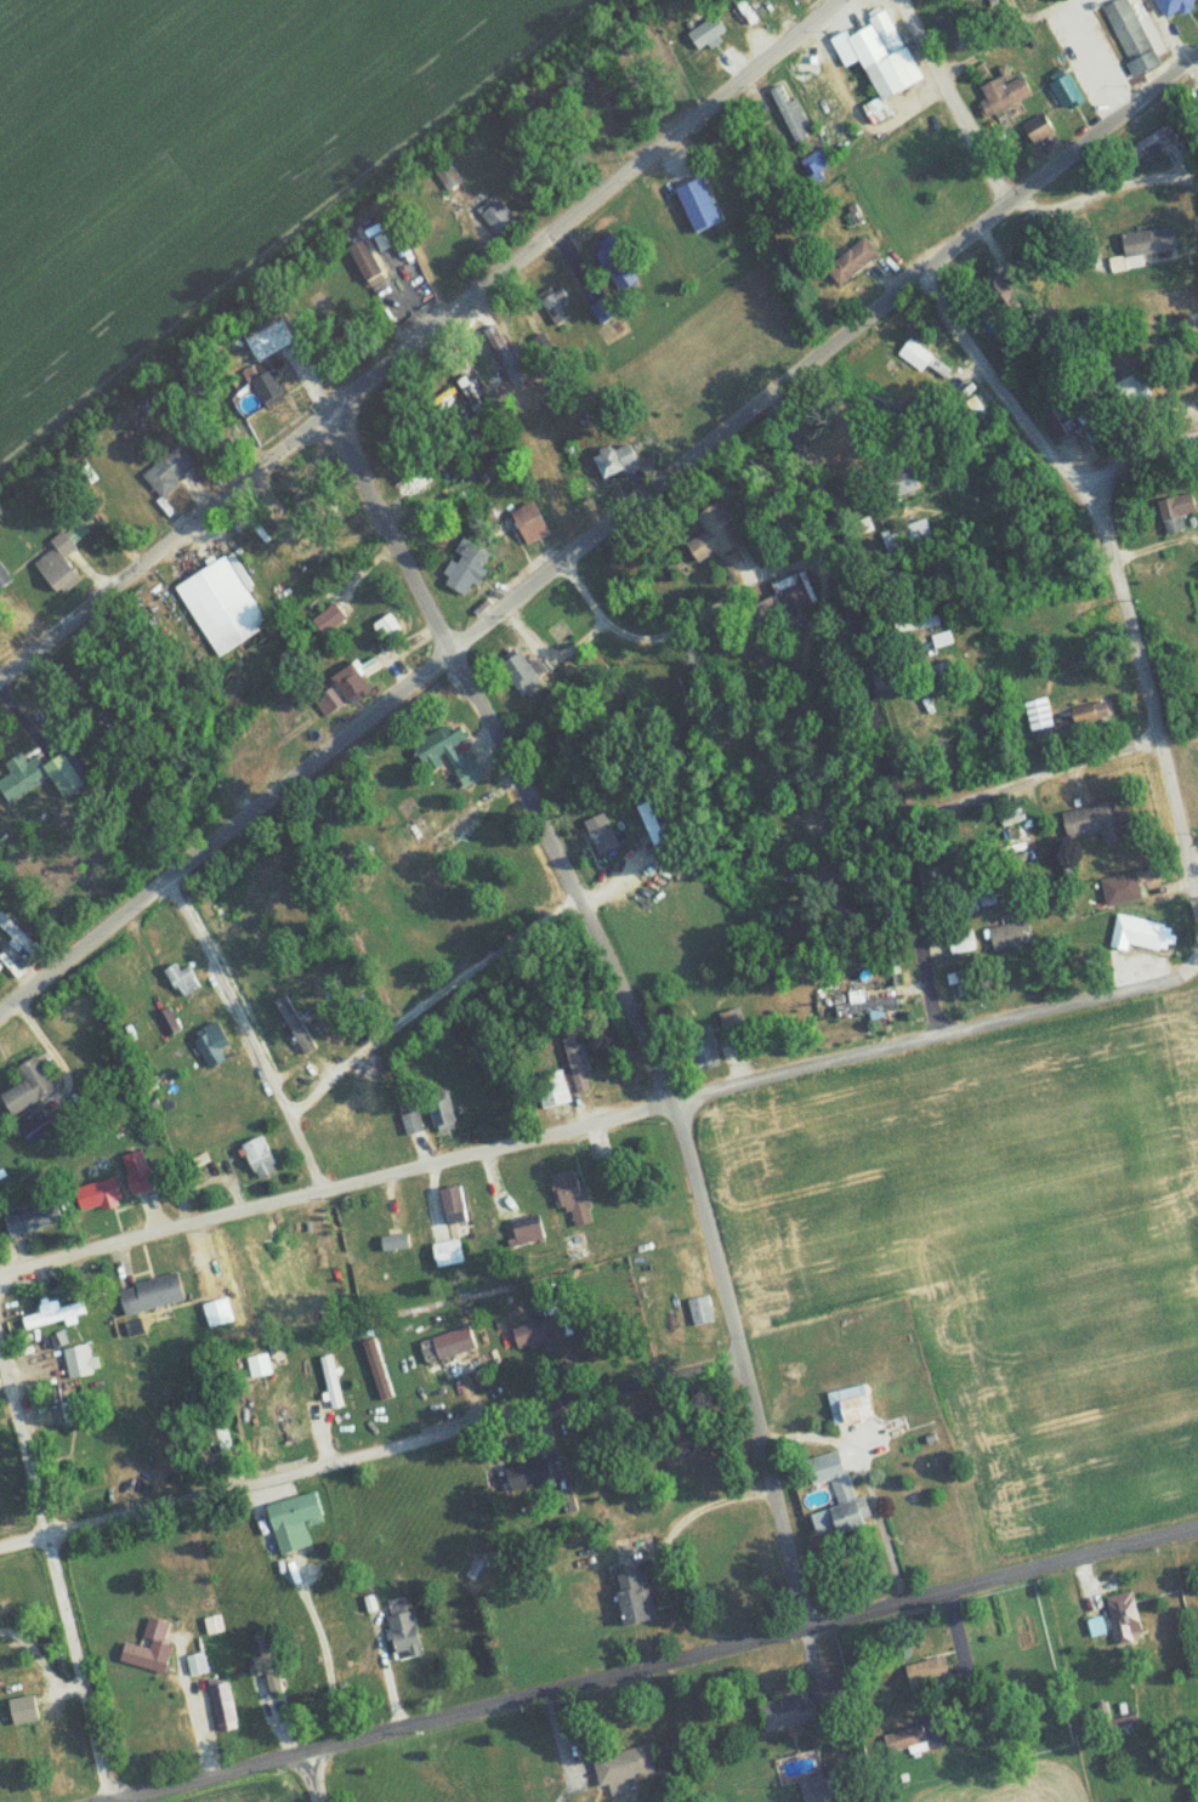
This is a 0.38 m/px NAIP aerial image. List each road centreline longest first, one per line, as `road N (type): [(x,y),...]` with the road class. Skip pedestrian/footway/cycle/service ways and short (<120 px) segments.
road 1 (residential): [(0,1019),(1197,54)]
road 2 (residential): [(805,1630),(672,1109),(577,900),(290,349)]
road 3 (residential): [(0,1273),(1186,977)]
road 4 (residential): [(115,1801),(1197,1530)]
road 5 (residential): [(0,688),(849,0)]
road 6 (residential): [(0,1550),(742,1362)]
road 7 (residential): [(1197,911),(1090,490),(1051,461),(920,282)]
road 8 (residential): [(938,1042),(807,373)]
road 9 (residential): [(110,1801),(0,1355)]
road 10 (residential): [(1197,192),(1165,181),(1038,220),(1012,206),(894,0)]
road 11 (residential): [(895,823),(1159,749)]
road 12 (residential): [(1090,490),(1129,460),(1197,442)]

